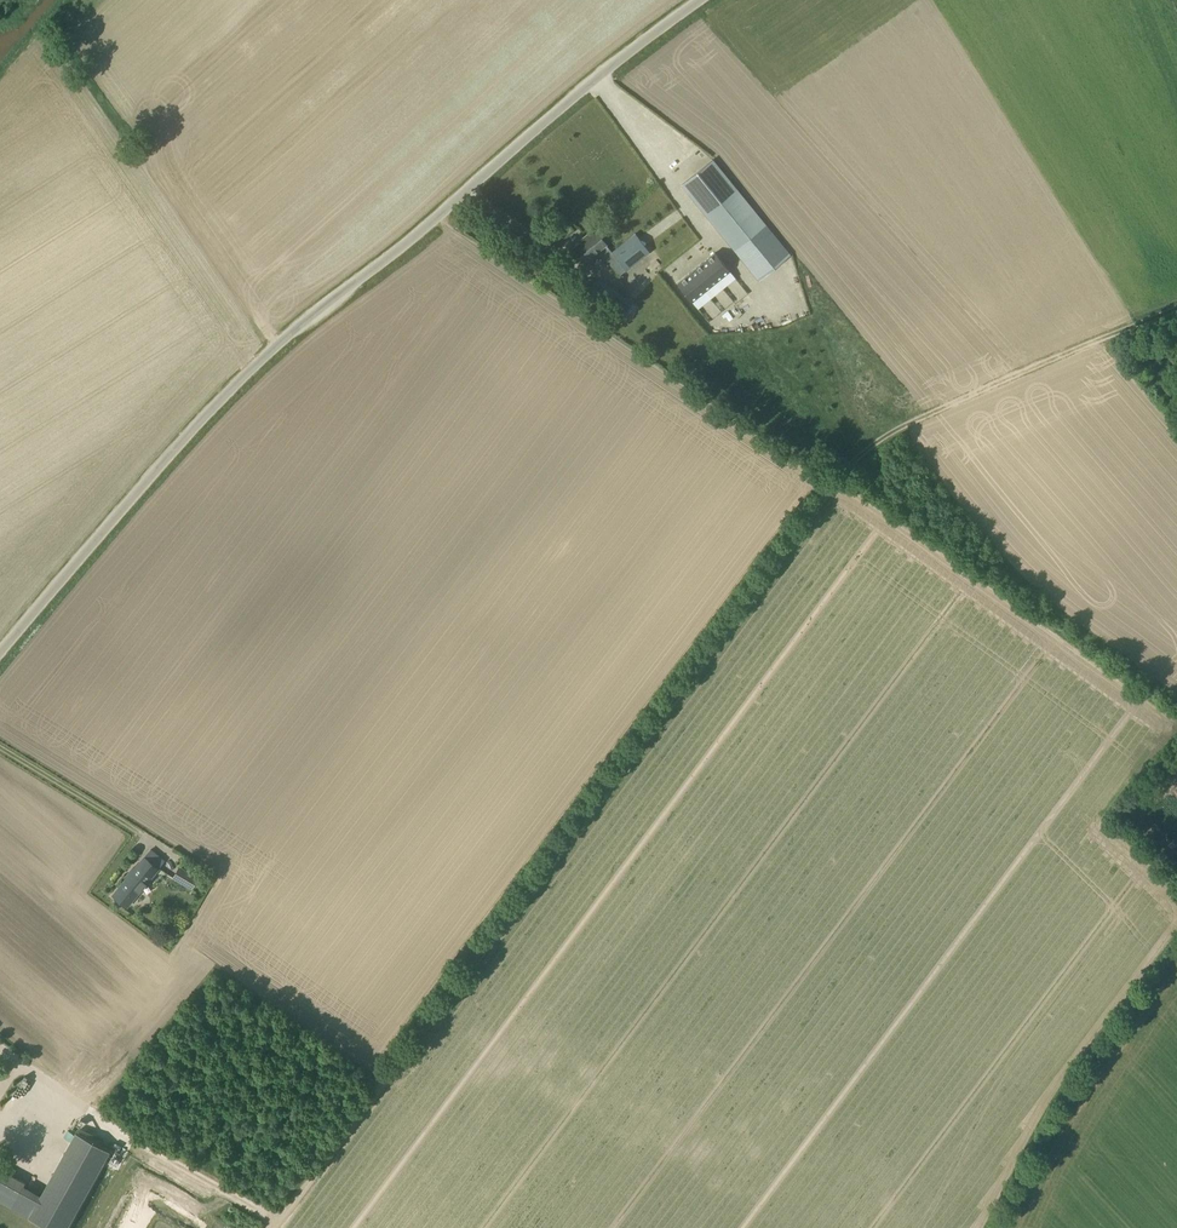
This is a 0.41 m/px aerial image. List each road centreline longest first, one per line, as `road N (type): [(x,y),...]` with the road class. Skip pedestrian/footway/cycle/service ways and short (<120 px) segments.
road 1 (track): [(274,1227),(854,461),(994,389),(1176,317)]
road 2 (unclassified): [(0,655),(295,327),(450,207),(645,31),(694,0)]
road 3 (track): [(279,1222),(106,1124)]
road 4 (unclassified): [(101,1120),(0,1039)]

